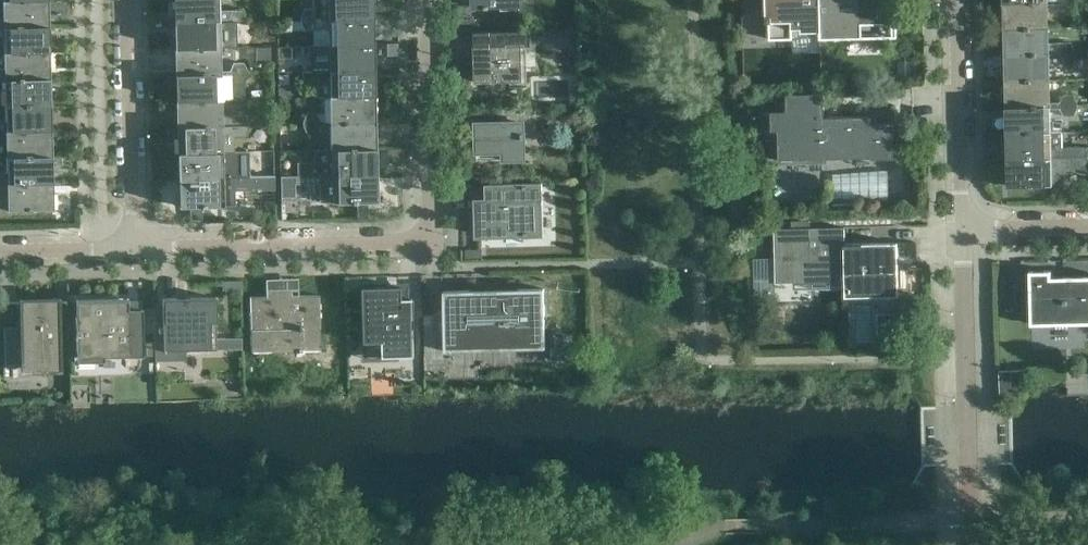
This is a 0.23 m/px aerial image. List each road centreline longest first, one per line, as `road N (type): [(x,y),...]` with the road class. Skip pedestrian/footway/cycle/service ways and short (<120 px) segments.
road 1 (residential): [(130,248),(402,243),(426,231),(428,0)]
road 2 (residential): [(130,248),(126,0)]
road 3 (residential): [(964,226),(959,0)]
road 4 (residential): [(0,252),(130,248)]
road 5 (residential): [(964,226),(1087,223)]

